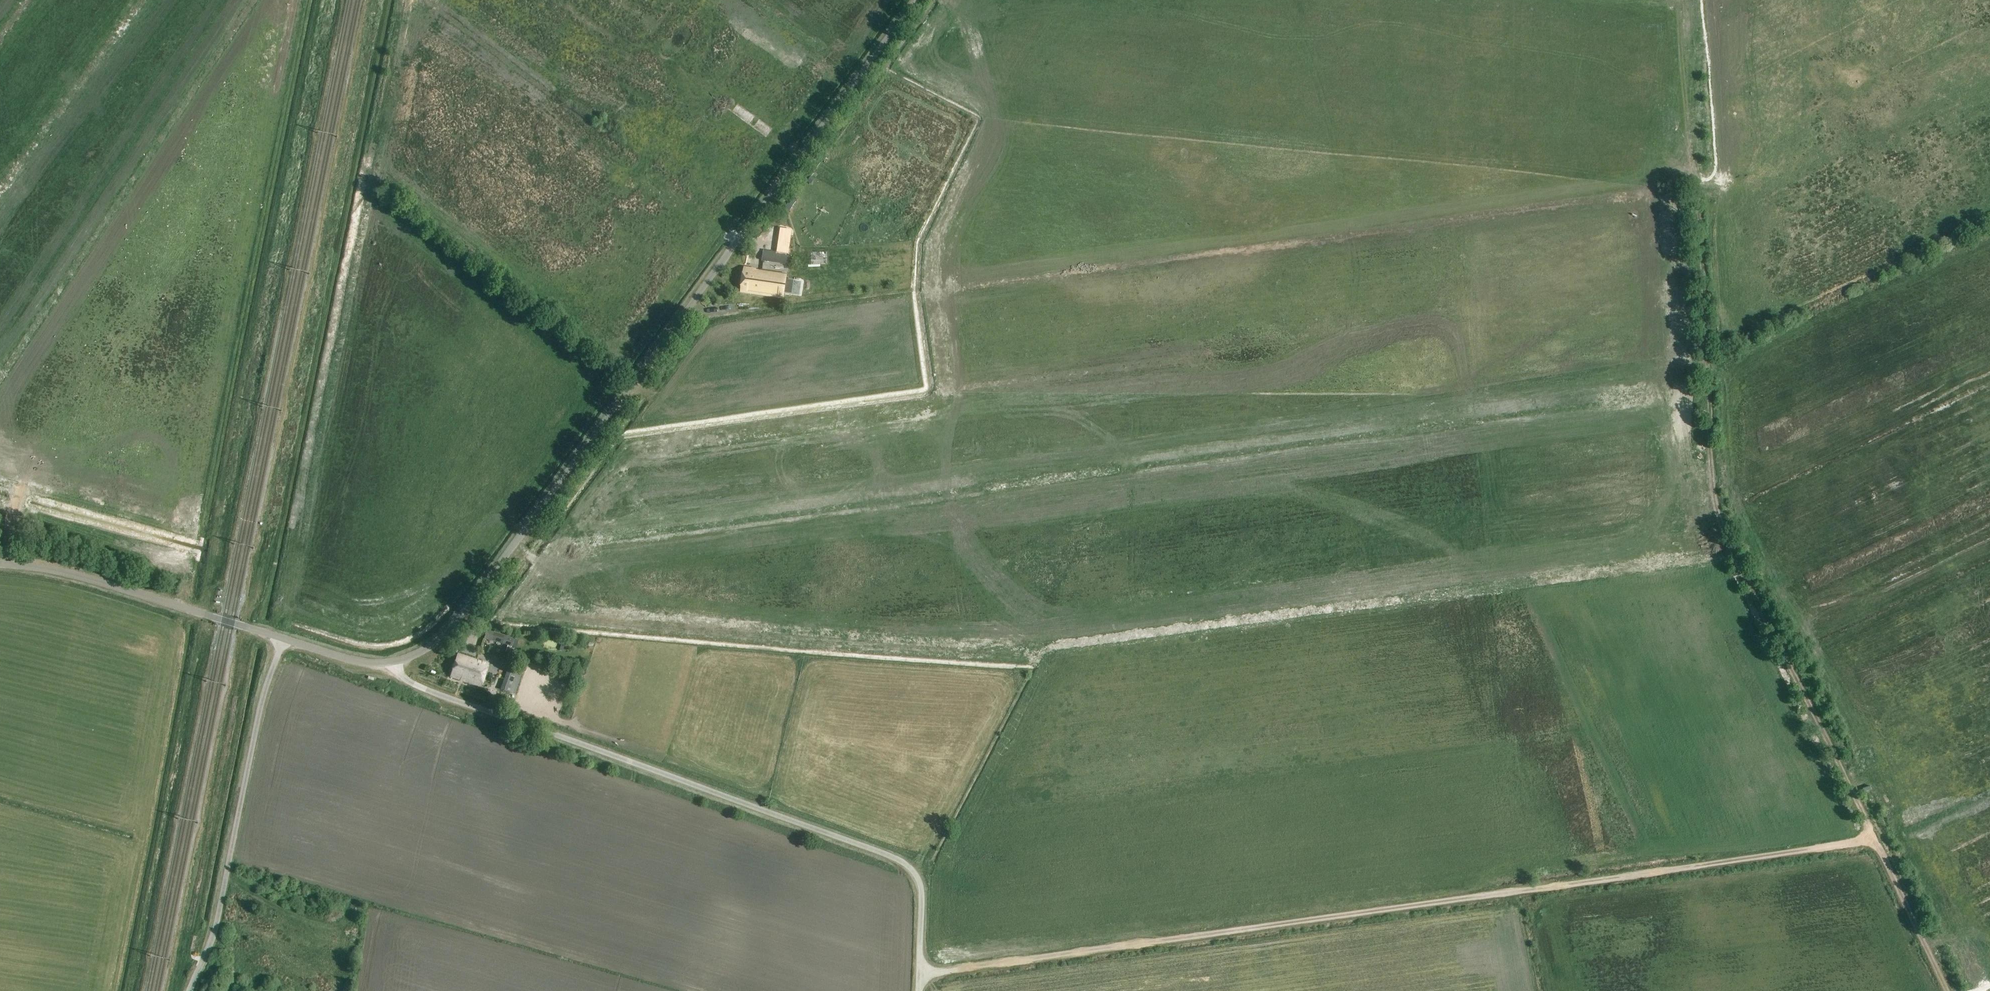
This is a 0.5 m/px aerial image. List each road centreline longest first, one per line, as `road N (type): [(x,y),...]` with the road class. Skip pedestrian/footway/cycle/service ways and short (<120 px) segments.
road 1 (track): [(920,975),(1874,841),(1948,990)]
road 2 (unclassified): [(396,661),(452,627),(916,0)]
road 3 (track): [(1695,186),(1717,513),(1874,841)]
road 4 (unclassified): [(282,638),(213,935),(191,990)]
road 5 (unclassified): [(282,638),(69,575),(0,565)]

